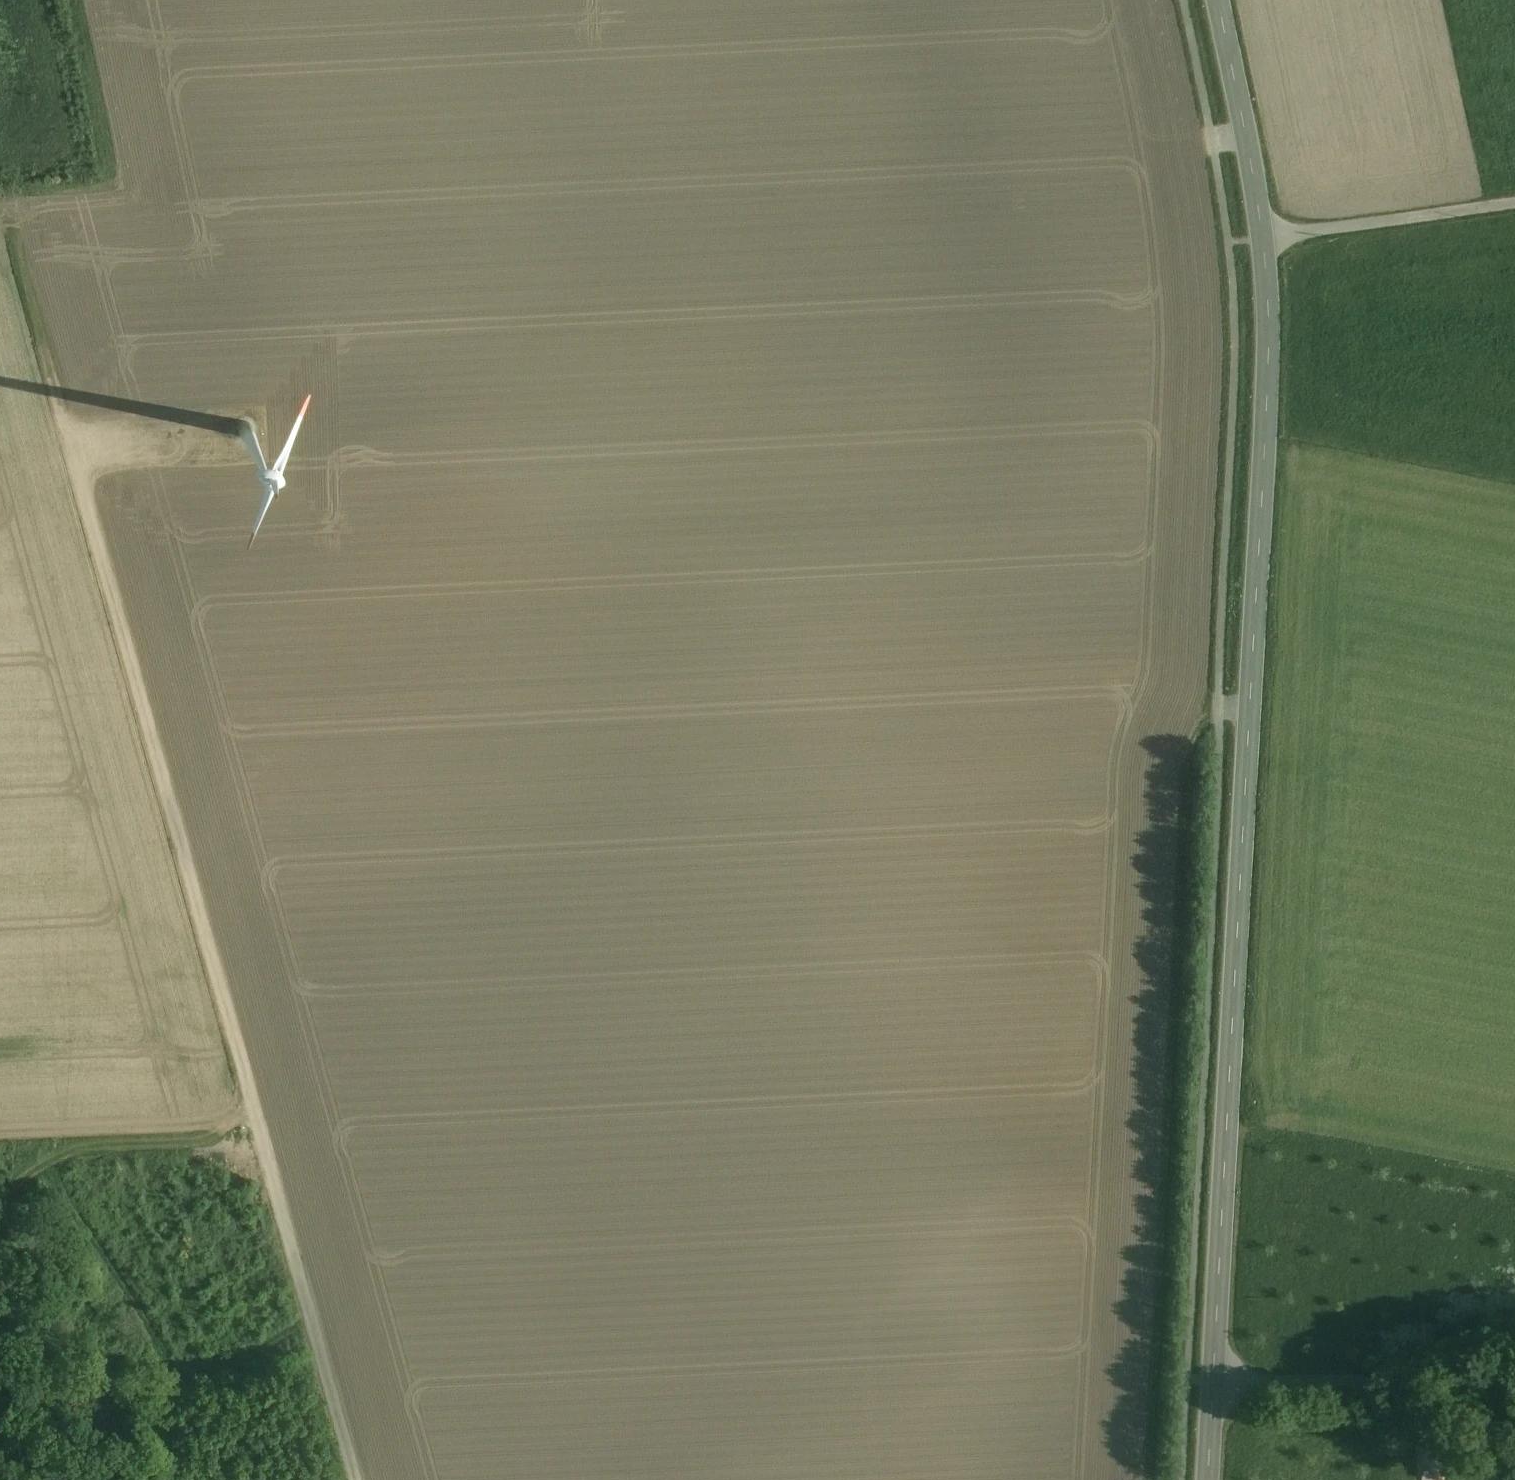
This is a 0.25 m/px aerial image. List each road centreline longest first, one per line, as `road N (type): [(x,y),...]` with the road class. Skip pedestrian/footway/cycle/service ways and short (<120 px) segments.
road 1 (tertiary): [(1222,0),(1266,239),(1270,334),(1210,1479)]
road 2 (track): [(0,204),(354,1479)]
road 3 (track): [(60,0),(98,184),(0,195)]

